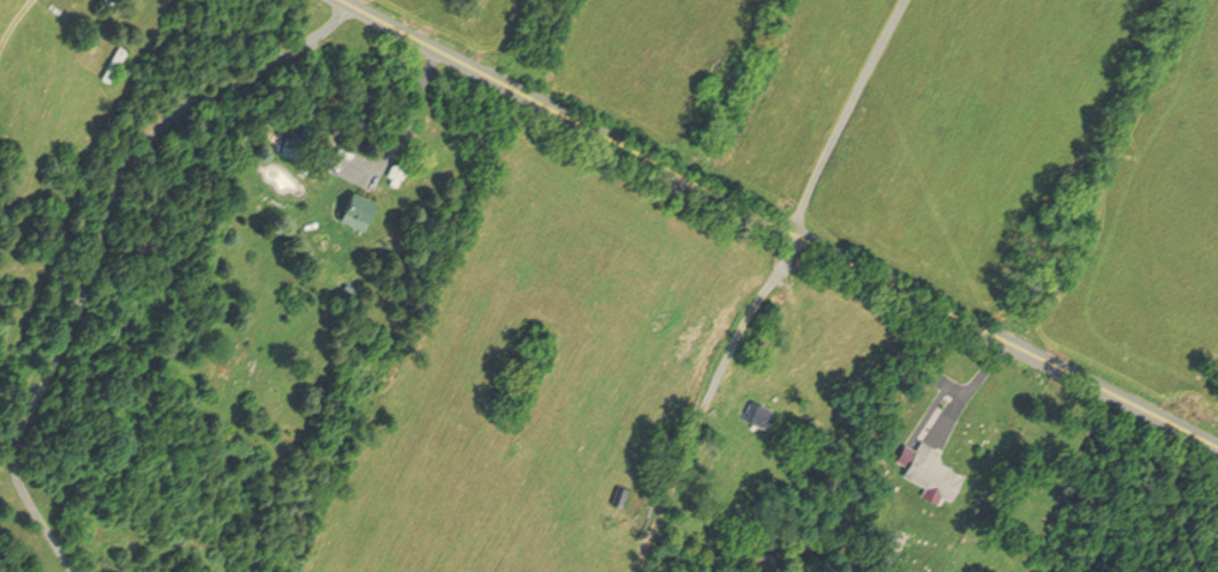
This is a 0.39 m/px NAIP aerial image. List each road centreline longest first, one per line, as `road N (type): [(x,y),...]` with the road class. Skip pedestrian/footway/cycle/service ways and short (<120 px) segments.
road 1 (tertiary): [(346,0),(1217,448)]

